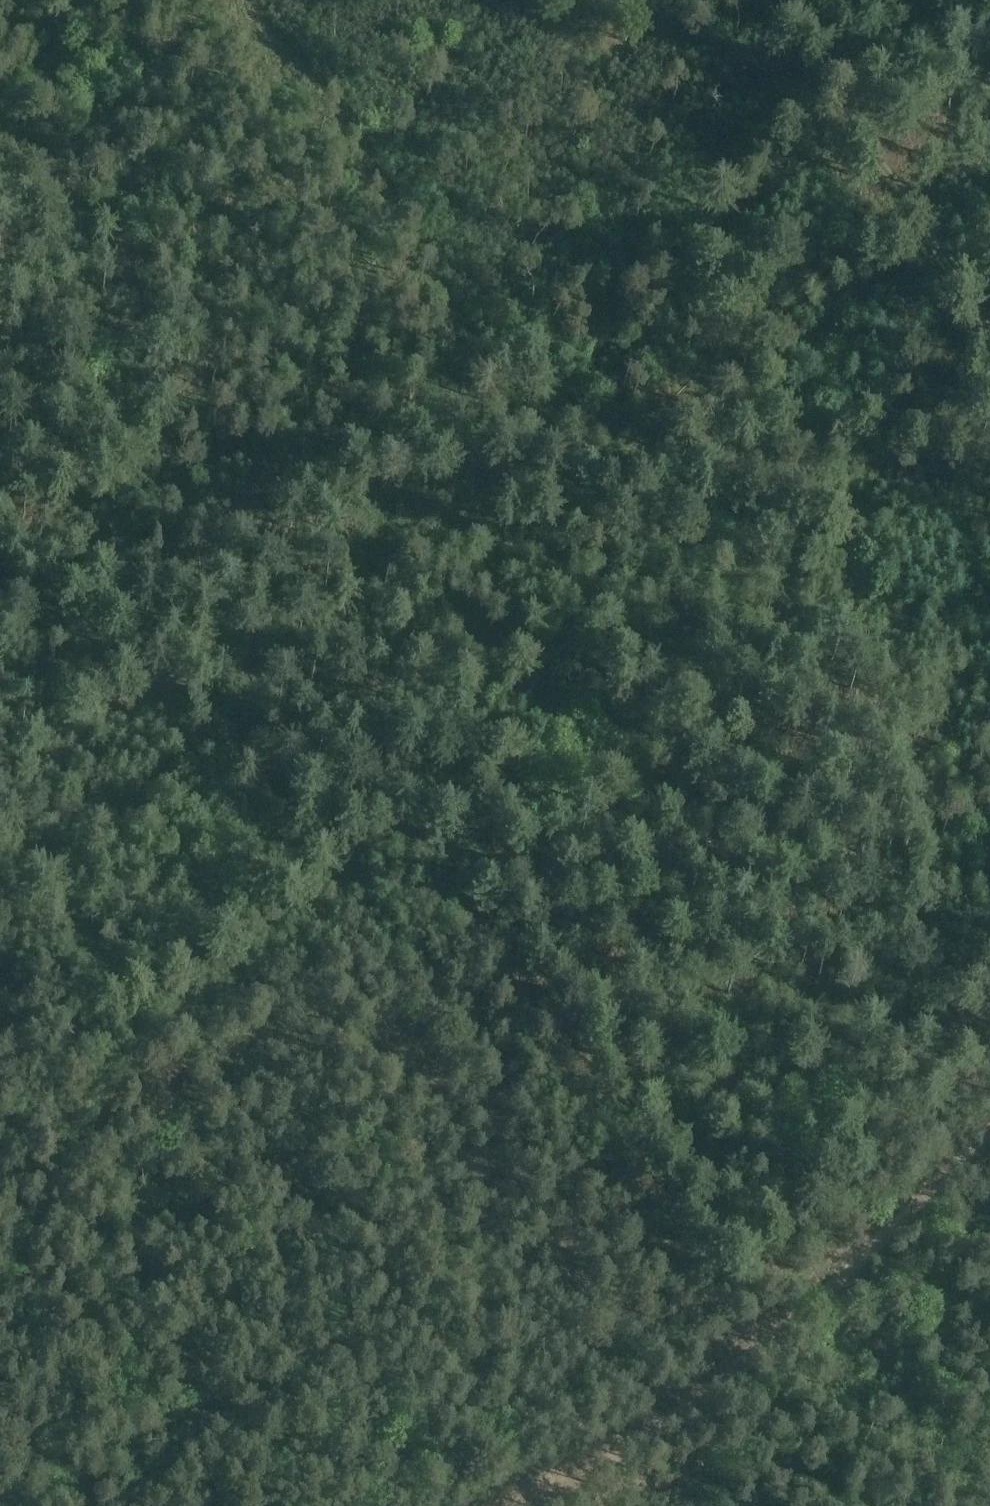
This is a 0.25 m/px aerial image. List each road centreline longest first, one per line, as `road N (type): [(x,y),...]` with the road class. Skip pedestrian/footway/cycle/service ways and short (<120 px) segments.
road 1 (track): [(0,689),(863,142)]
road 2 (track): [(989,1131),(729,1375),(515,1505)]
road 3 (track): [(773,0),(989,335)]

